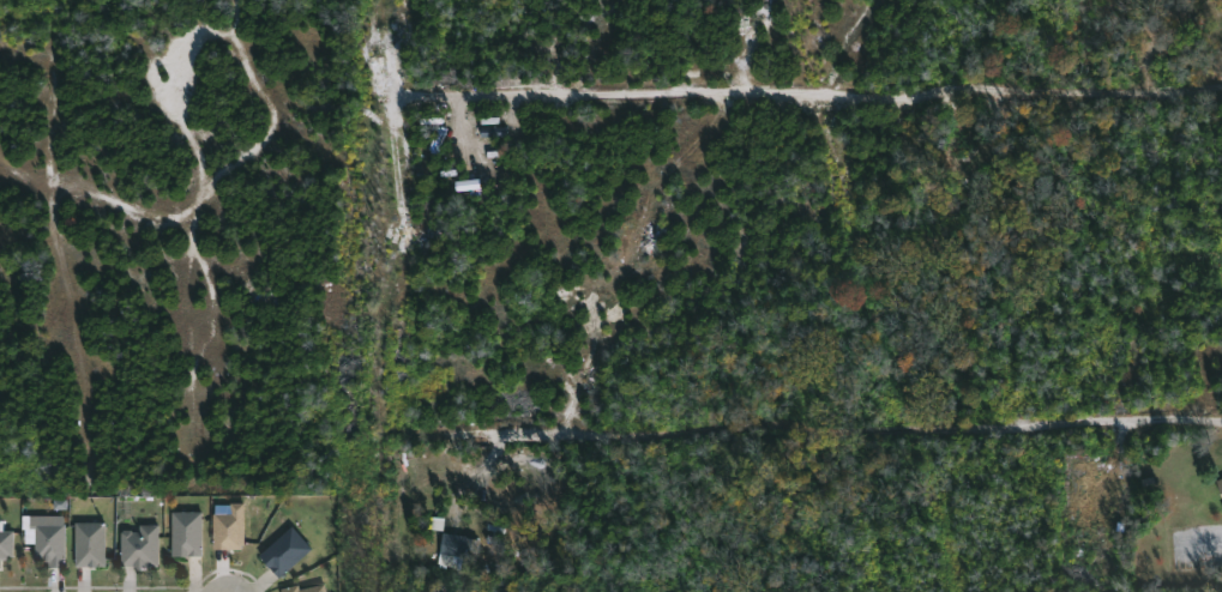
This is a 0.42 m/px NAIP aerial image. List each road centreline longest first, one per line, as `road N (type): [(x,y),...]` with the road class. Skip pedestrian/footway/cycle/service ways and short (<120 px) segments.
road 1 (residential): [(1221,95),(399,103)]
road 2 (residential): [(1221,426),(626,442),(404,439)]
road 3 (residential): [(402,4),(398,591)]

